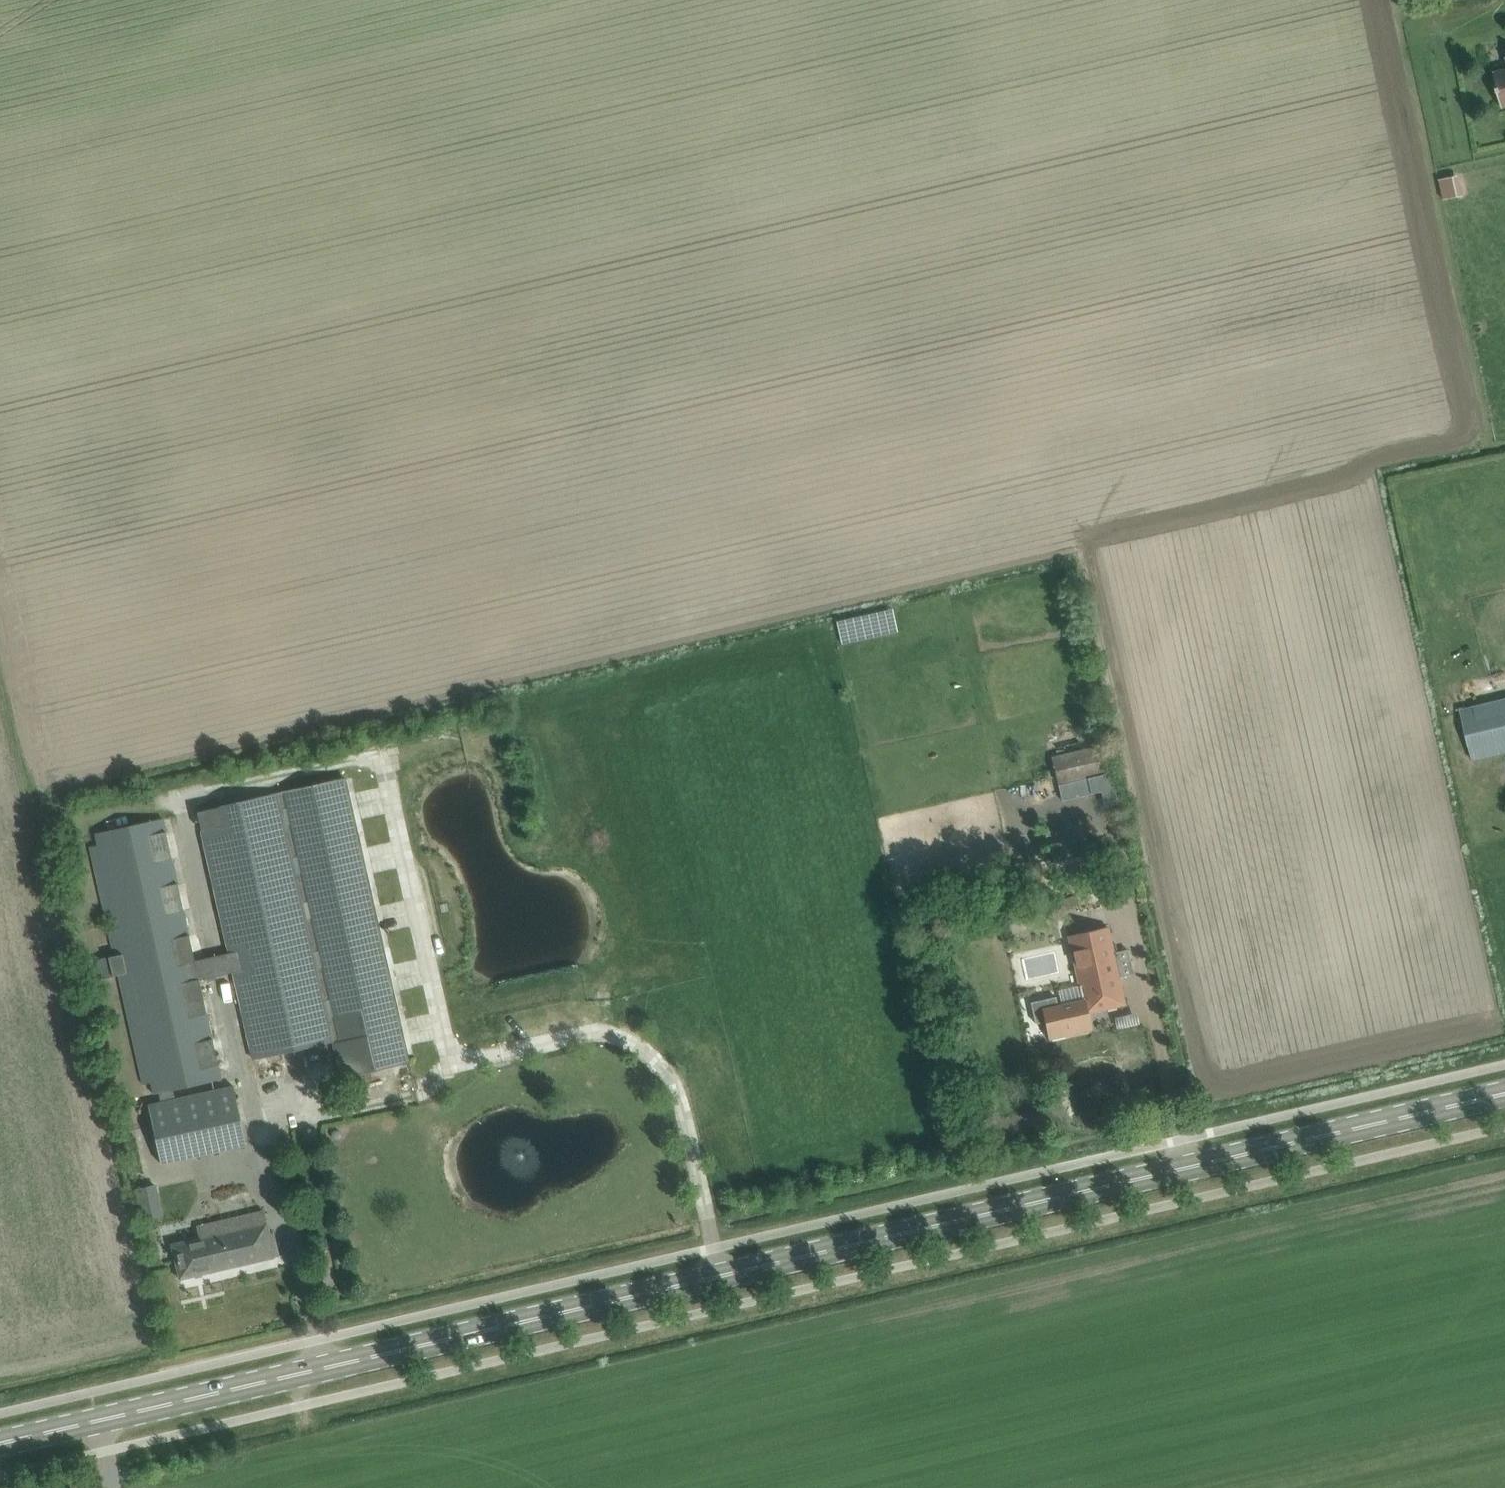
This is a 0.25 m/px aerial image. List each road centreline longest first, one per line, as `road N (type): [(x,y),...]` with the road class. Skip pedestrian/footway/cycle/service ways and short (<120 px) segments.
road 1 (primary): [(0,1441),(1504,1095)]

